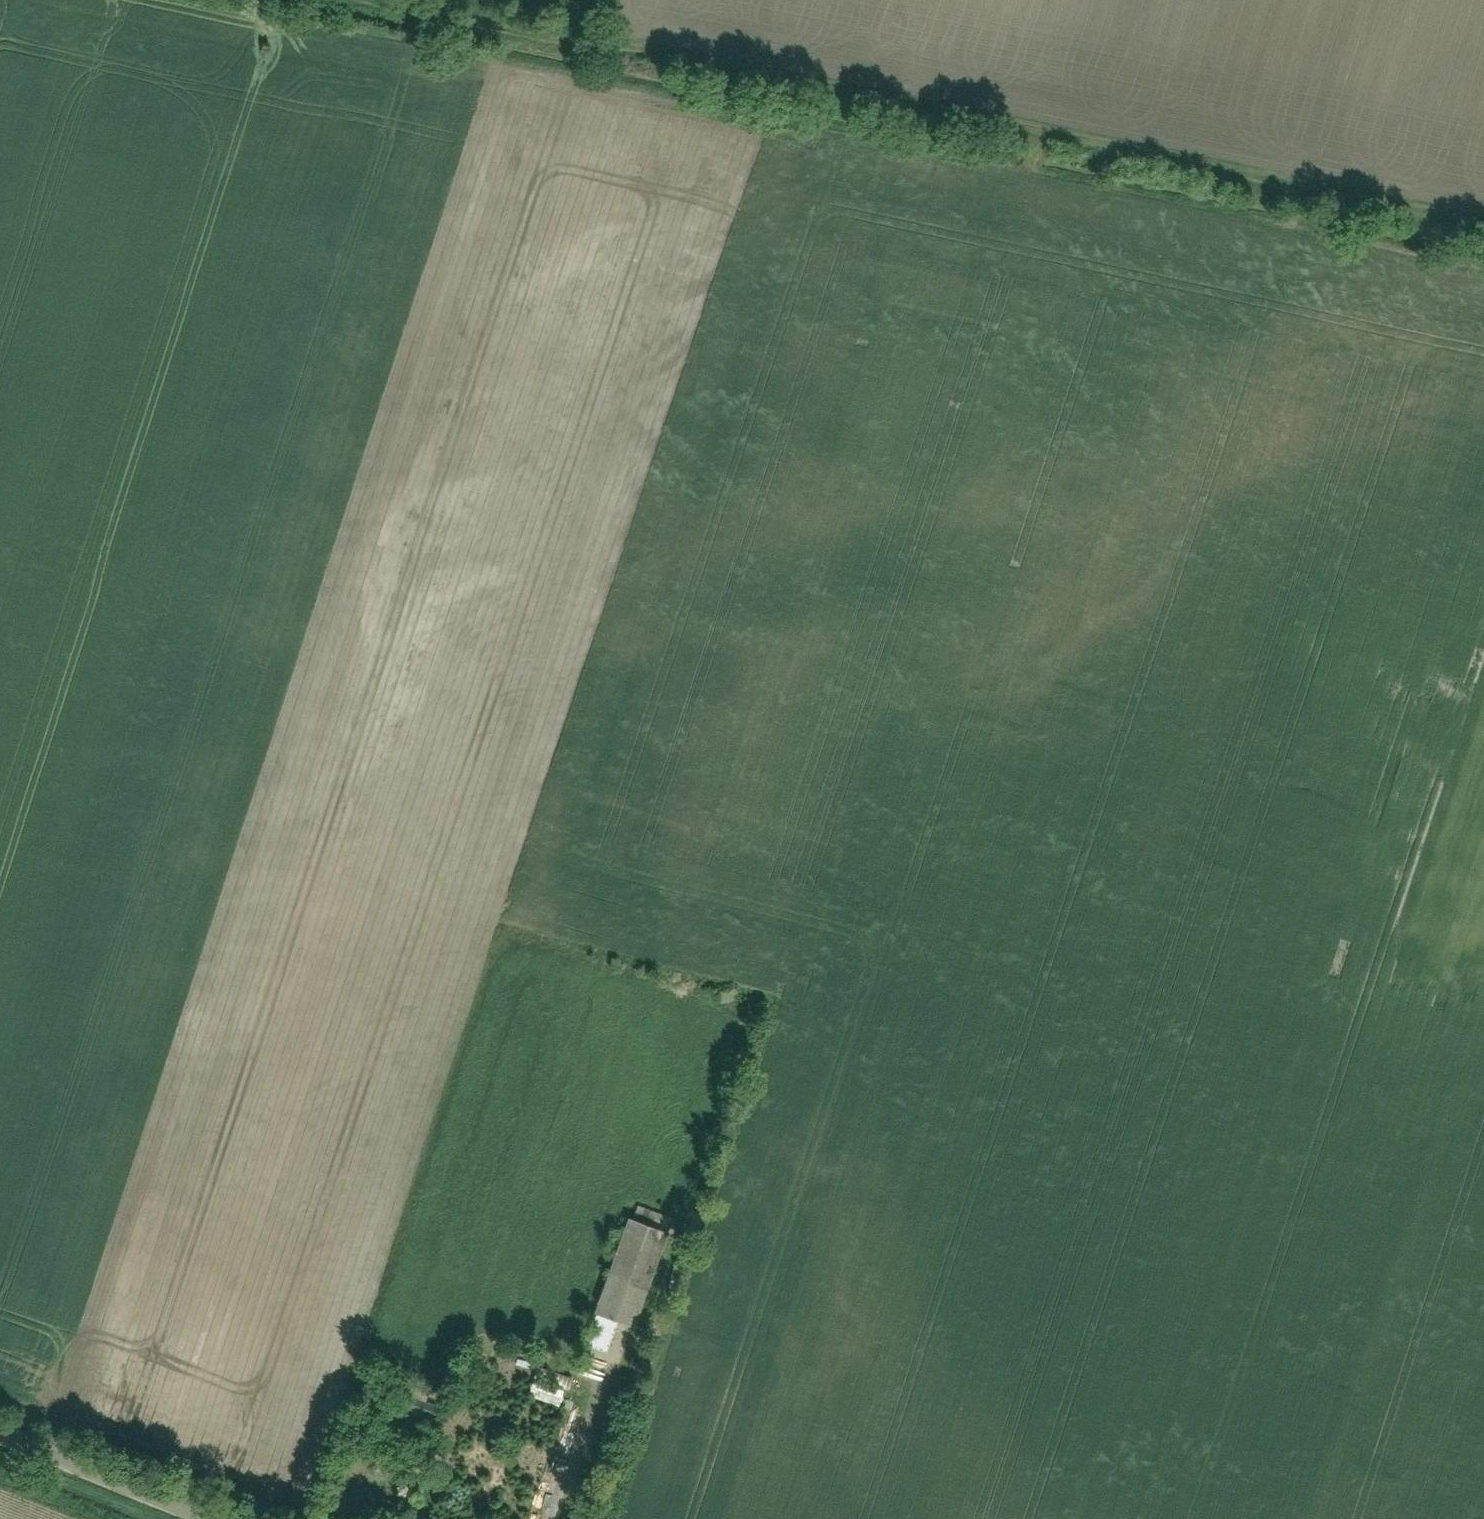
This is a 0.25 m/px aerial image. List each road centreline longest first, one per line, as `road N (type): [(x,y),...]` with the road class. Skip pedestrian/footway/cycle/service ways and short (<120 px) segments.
road 1 (track): [(367,0),(1483,223)]
road 2 (unclassified): [(0,1436),(207,1518)]

